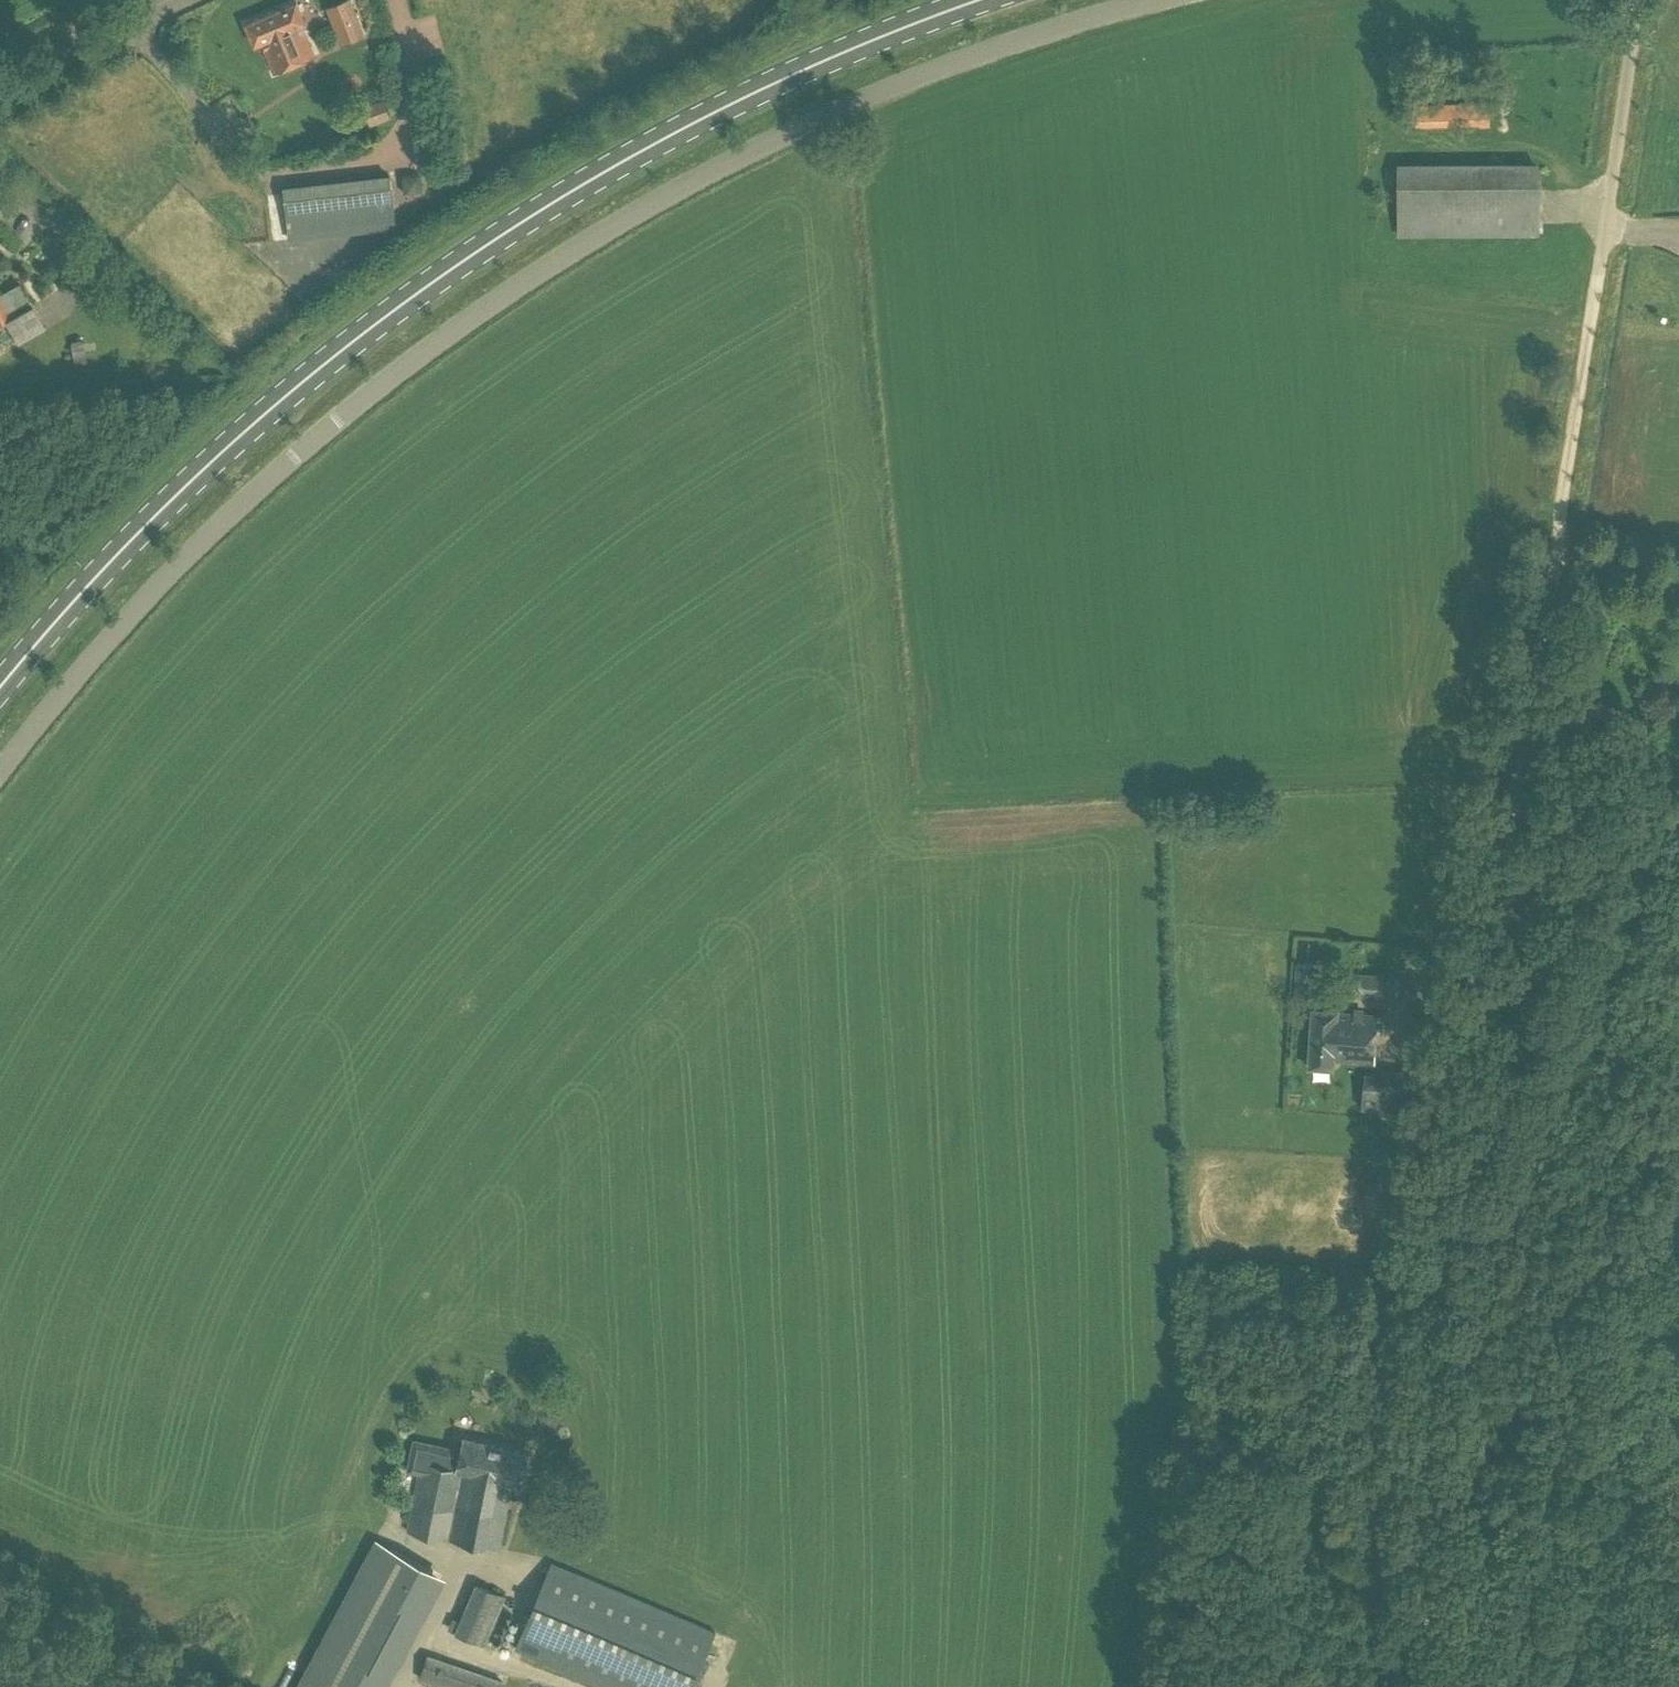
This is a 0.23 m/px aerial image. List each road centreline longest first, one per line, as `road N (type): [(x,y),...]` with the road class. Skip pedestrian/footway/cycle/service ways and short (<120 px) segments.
road 1 (track): [(1427,1686),(1445,1121),(1602,234)]
road 2 (unclassified): [(1155,0),(855,105),(682,191),(508,298),(359,403),(227,518),(45,714),(0,773)]
road 3 (primary): [(0,688),(213,460),(414,296),(693,124),(859,46),(981,0)]
road 4 (unclassified): [(1602,234),(1634,0)]
road 5 (unclassified): [(0,91),(131,21)]
road 6 (unclassified): [(133,1686),(0,1621)]

